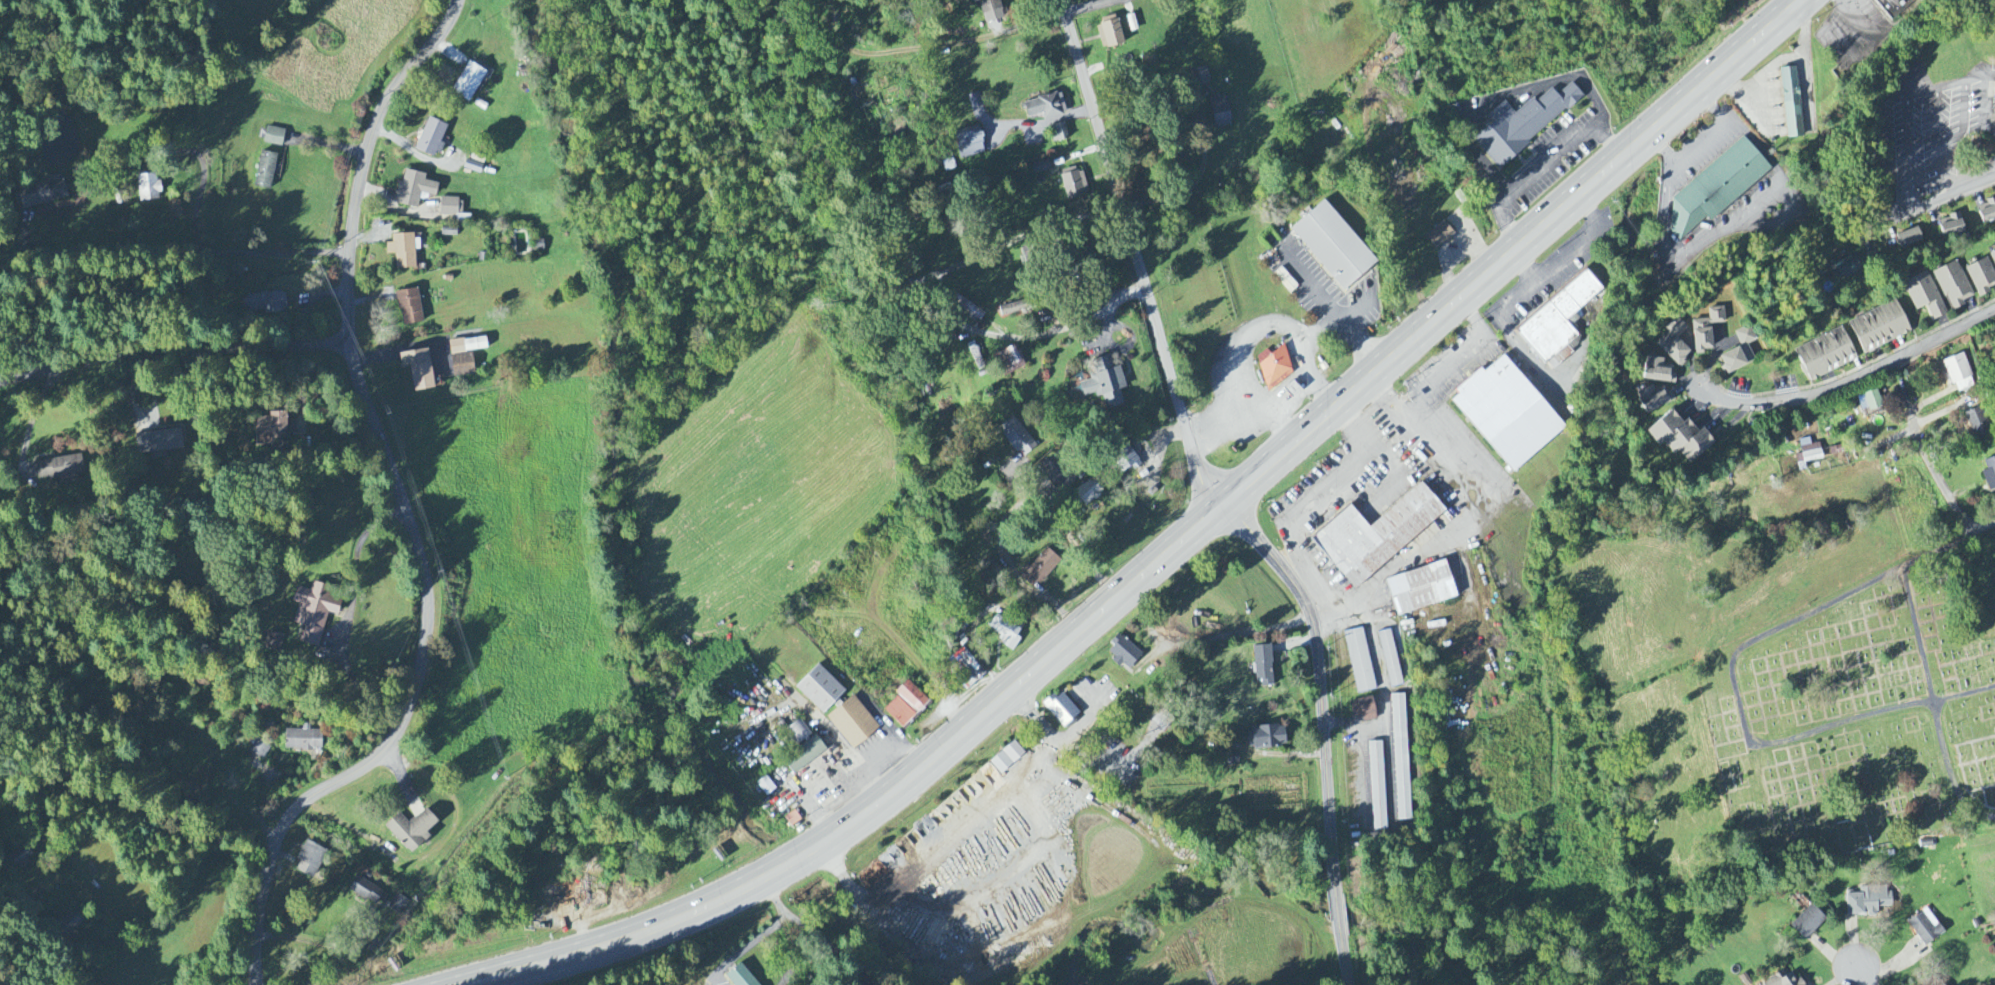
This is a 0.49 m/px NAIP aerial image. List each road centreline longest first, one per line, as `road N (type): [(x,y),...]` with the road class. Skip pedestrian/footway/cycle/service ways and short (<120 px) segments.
road 1 (residential): [(259,984),(257,936),(286,823),(396,738),(424,653),(425,573),(350,345),(349,286),(360,177),(376,122),(459,0)]
road 2 (trunk): [(470,984),(671,923),(772,876),(953,744),(1197,529)]
road 3 (trunk): [(1197,529),(1801,0)]
road 4 (residential): [(1223,506),(1200,475),(1186,432),(1063,0)]
road 5 (residential): [(1335,891),(1314,621),(1281,566),(1223,506)]
road 6 (residential): [(1057,225),(953,263),(937,281),(937,305),(969,331),(1045,337),(1062,323),(1057,225)]
road 7 (residential): [(0,381),(166,347),(350,345)]
road 8 (residential): [(351,252),(0,253)]
road 9 (residential): [(1994,311),(1847,386),(1808,397),(1746,404),(1723,401),(1700,385)]
road 10 (residential): [(874,53),(981,41),(1116,0)]
road 11 (residential): [(762,880),(795,924),(881,984)]
road 12 (residential): [(1031,673),(1009,532)]
road 13 (residential): [(1994,178),(1866,229)]
road 14 (residential): [(1973,534),(1915,426)]

